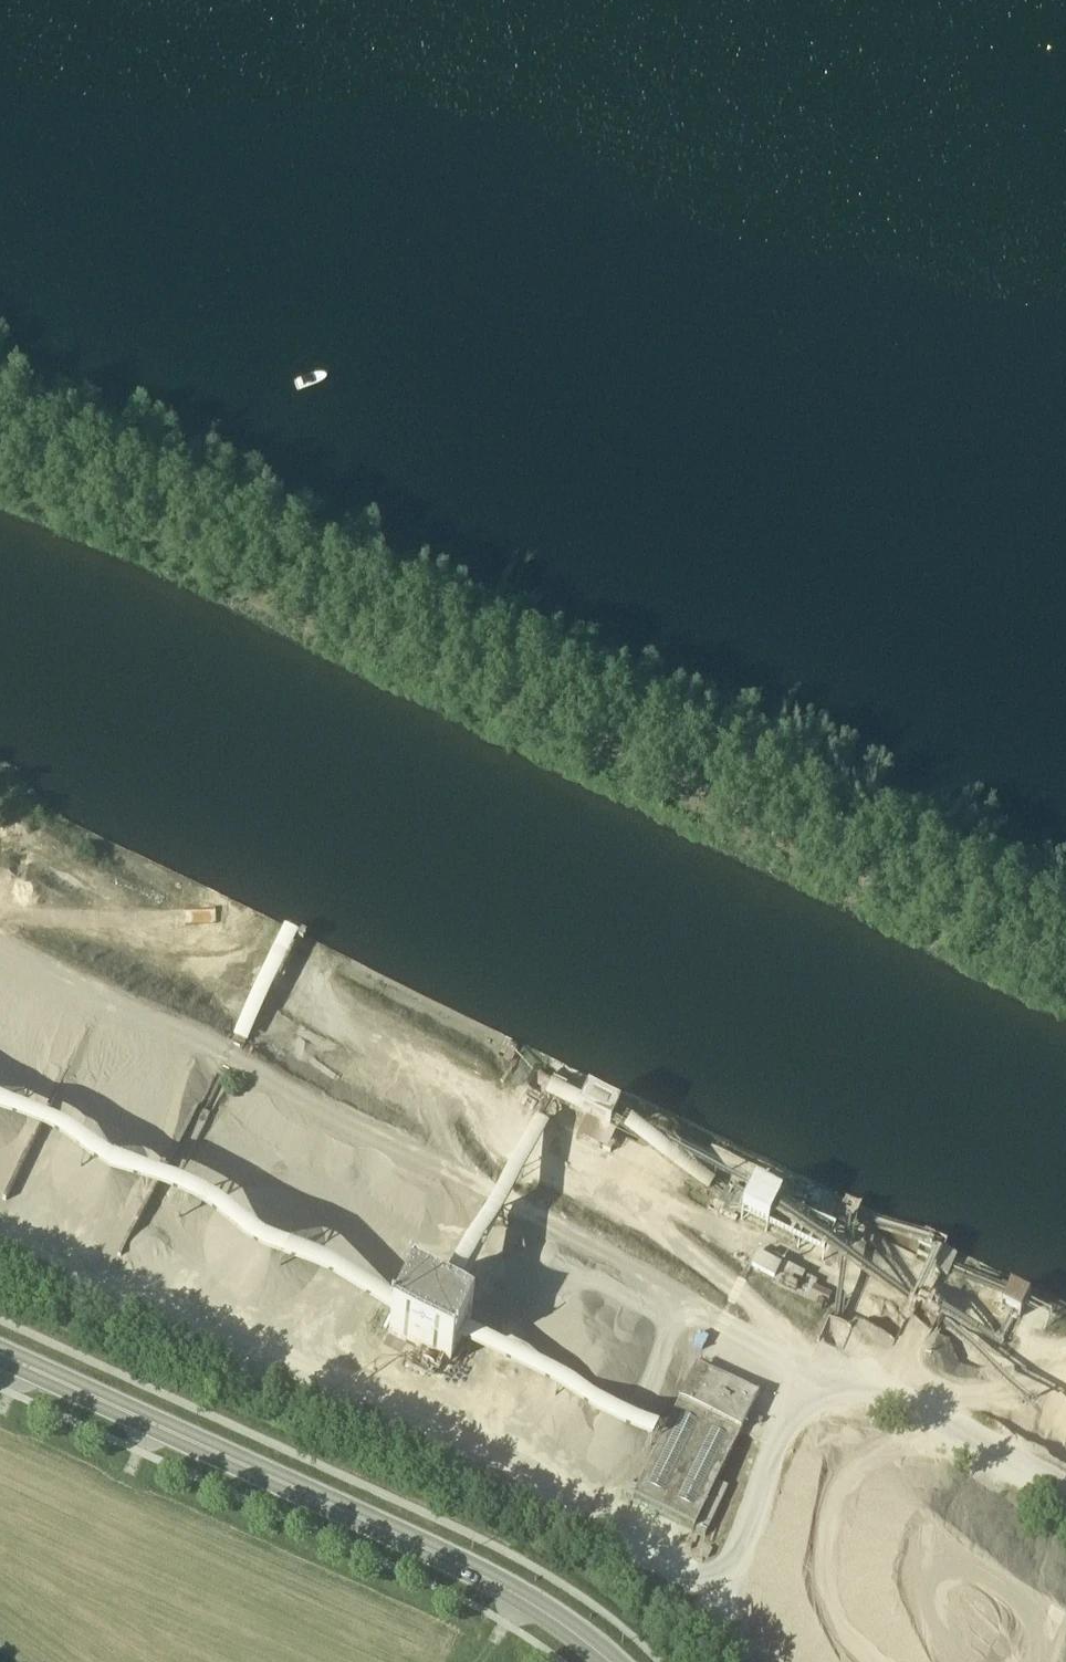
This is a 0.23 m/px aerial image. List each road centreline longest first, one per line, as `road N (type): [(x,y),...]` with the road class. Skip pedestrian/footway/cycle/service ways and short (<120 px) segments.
road 1 (secondary): [(613,1661),(510,1585),(0,1354)]

